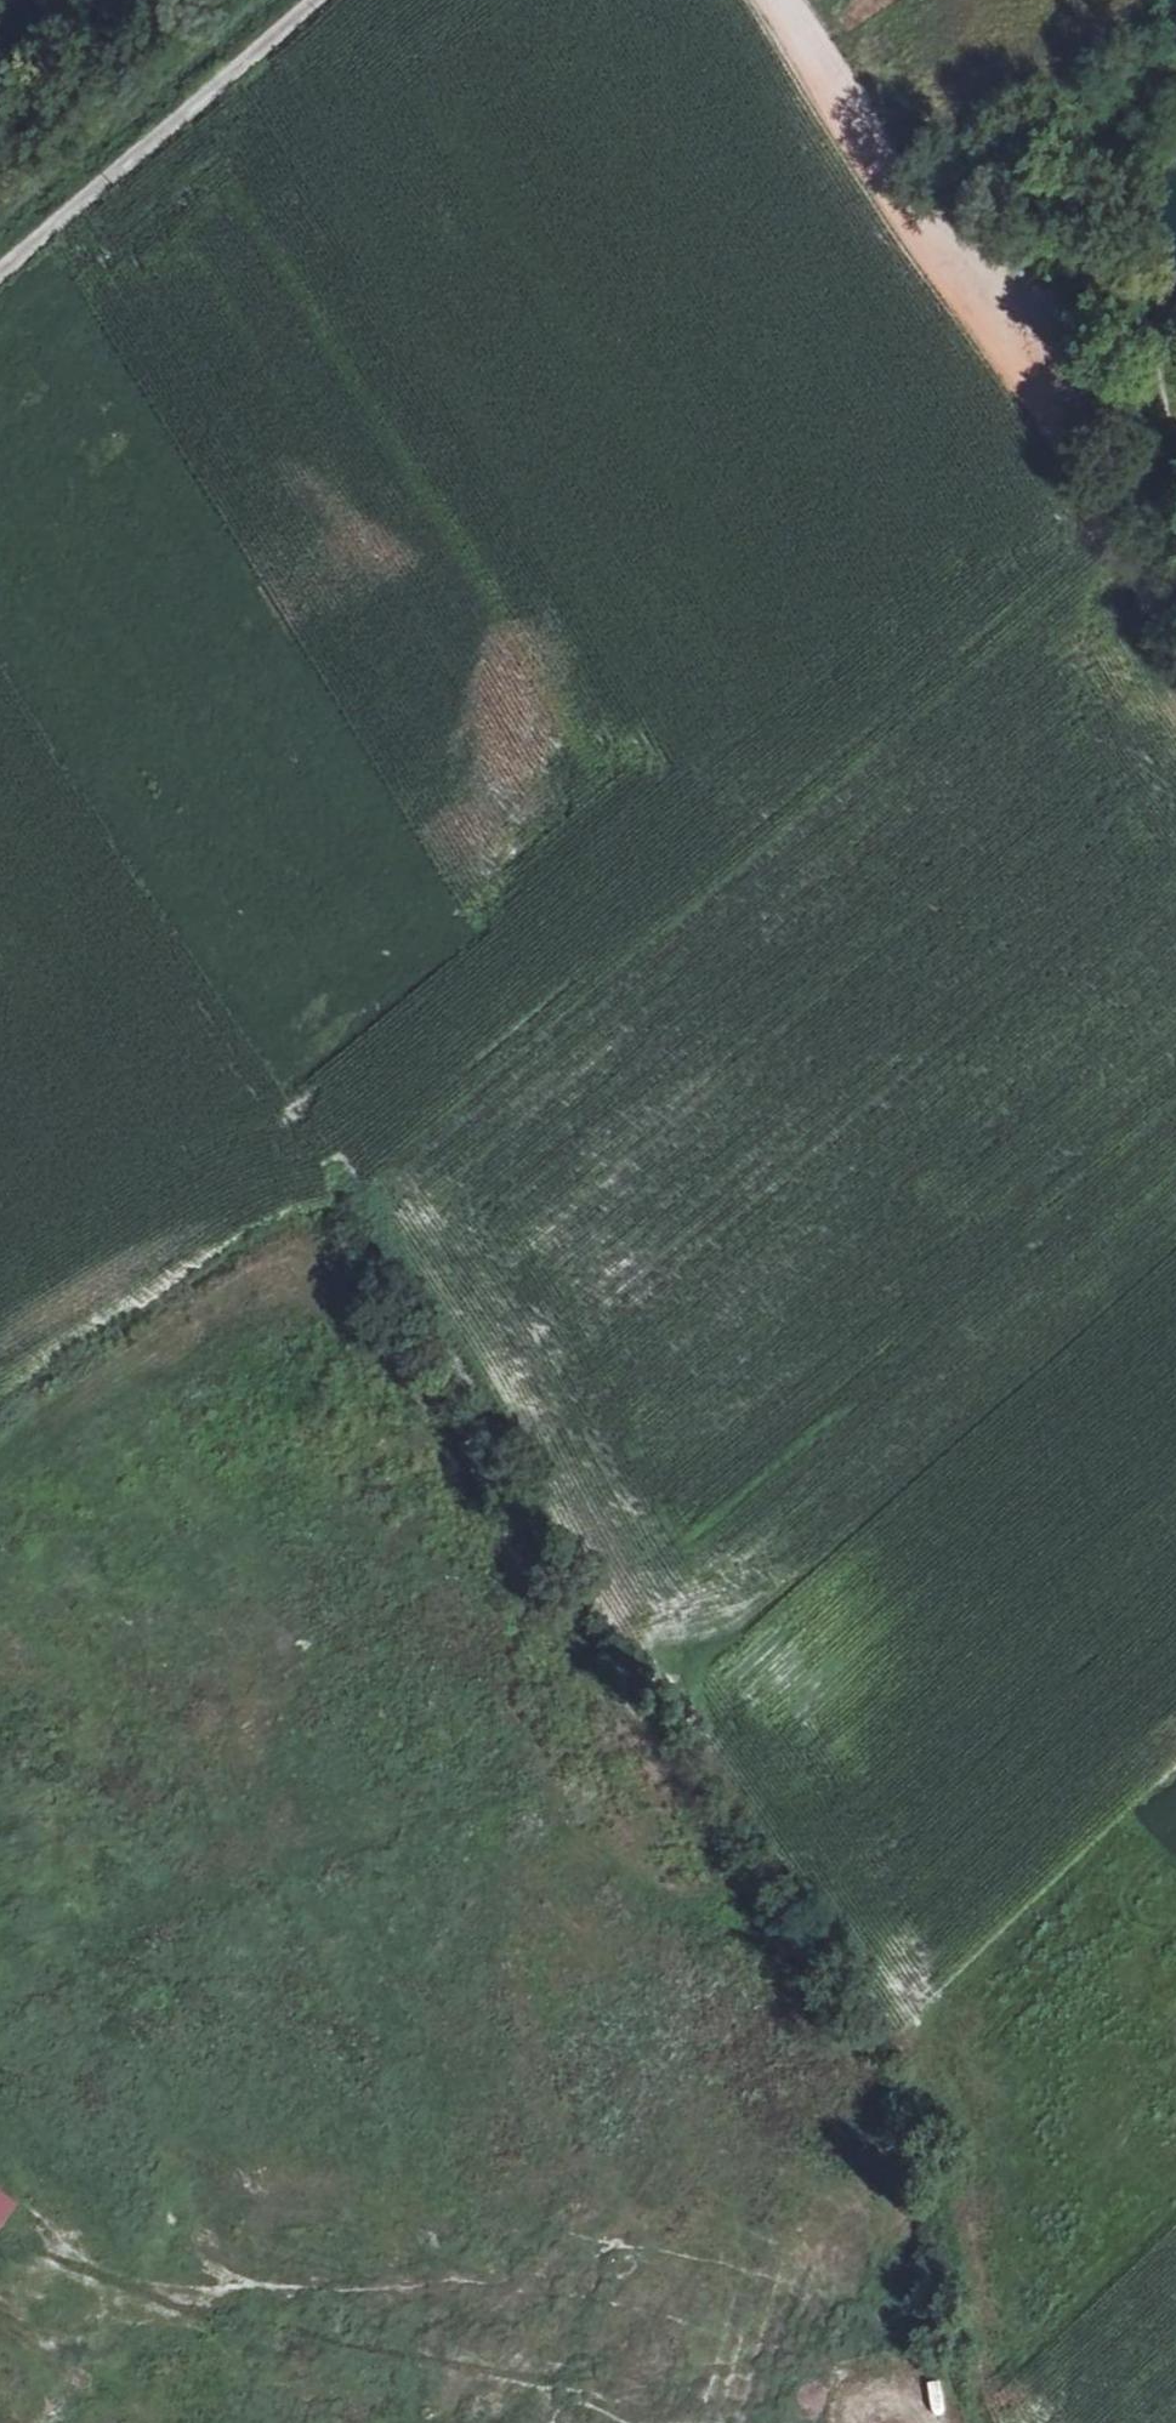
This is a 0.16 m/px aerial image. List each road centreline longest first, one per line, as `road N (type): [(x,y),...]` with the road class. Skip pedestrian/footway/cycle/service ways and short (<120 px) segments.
road 1 (track): [(778,0),(1106,506),(1175,643)]
road 2 (unclassified): [(0,273),(318,0)]

